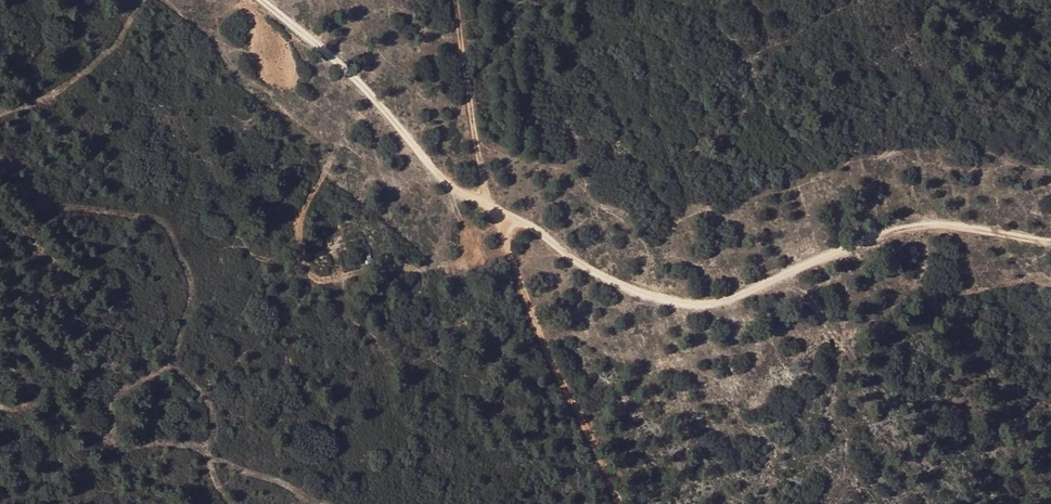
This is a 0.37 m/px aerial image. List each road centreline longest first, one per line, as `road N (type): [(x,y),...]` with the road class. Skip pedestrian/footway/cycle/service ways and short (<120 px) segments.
road 1 (track): [(1050,244),(918,225),(838,246),(723,301),(679,304),(608,279),(446,182),(314,32),(265,0)]
road 2 (track): [(499,209),(521,290),(621,503)]
road 3 (track): [(499,209),(455,0)]

